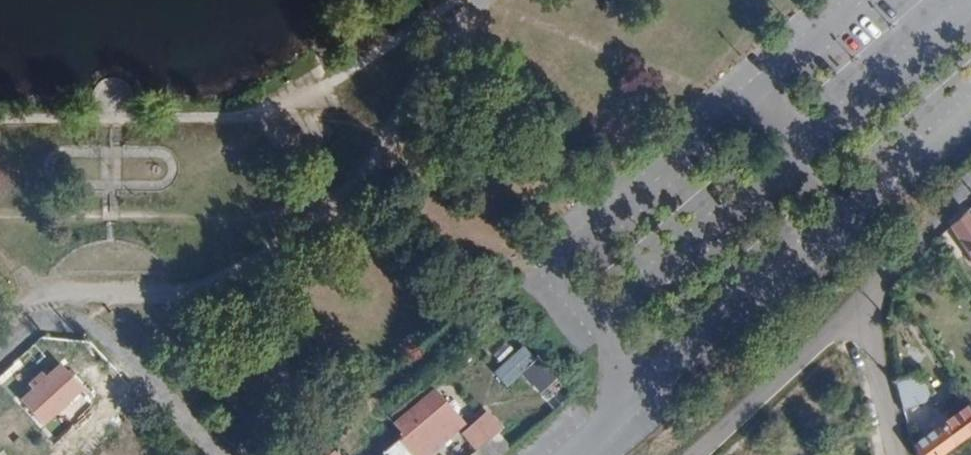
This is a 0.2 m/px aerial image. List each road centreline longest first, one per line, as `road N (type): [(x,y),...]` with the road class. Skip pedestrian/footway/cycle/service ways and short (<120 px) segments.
road 1 (residential): [(896,454),(864,307),(907,244),(970,191)]

